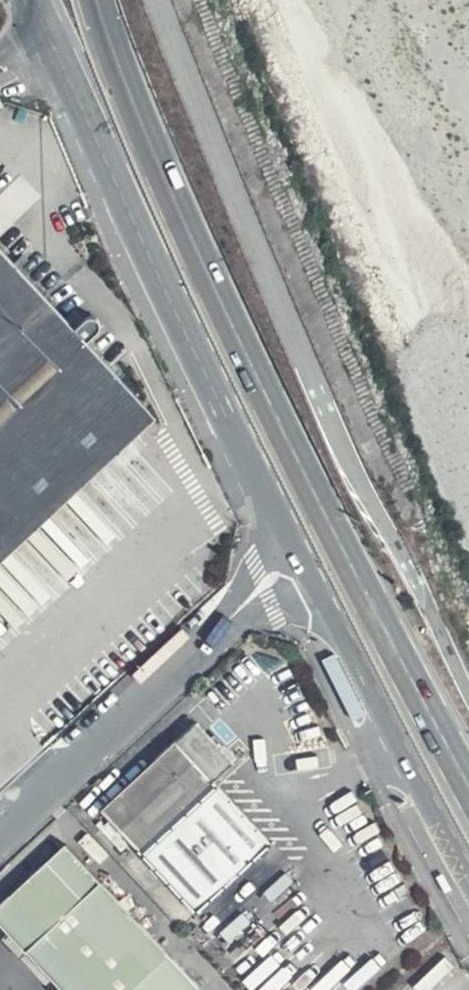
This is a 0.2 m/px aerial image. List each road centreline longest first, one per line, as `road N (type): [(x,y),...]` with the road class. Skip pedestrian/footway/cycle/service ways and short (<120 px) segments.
road 1 (primary): [(468,786),(277,419),(96,0)]
road 2 (tertiary): [(299,561),(32,0)]
road 3 (unclassified): [(0,828),(299,561)]
road 4 (tertiary): [(299,561),(468,882)]

